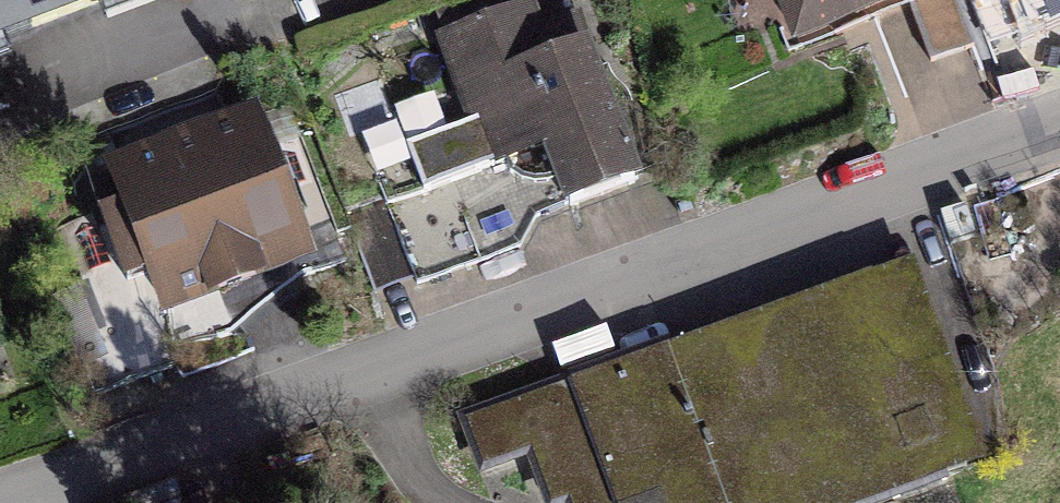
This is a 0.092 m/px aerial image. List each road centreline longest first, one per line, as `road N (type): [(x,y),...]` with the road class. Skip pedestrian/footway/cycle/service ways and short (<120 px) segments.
road 1 (residential): [(0,500),(460,346),(1059,111)]

